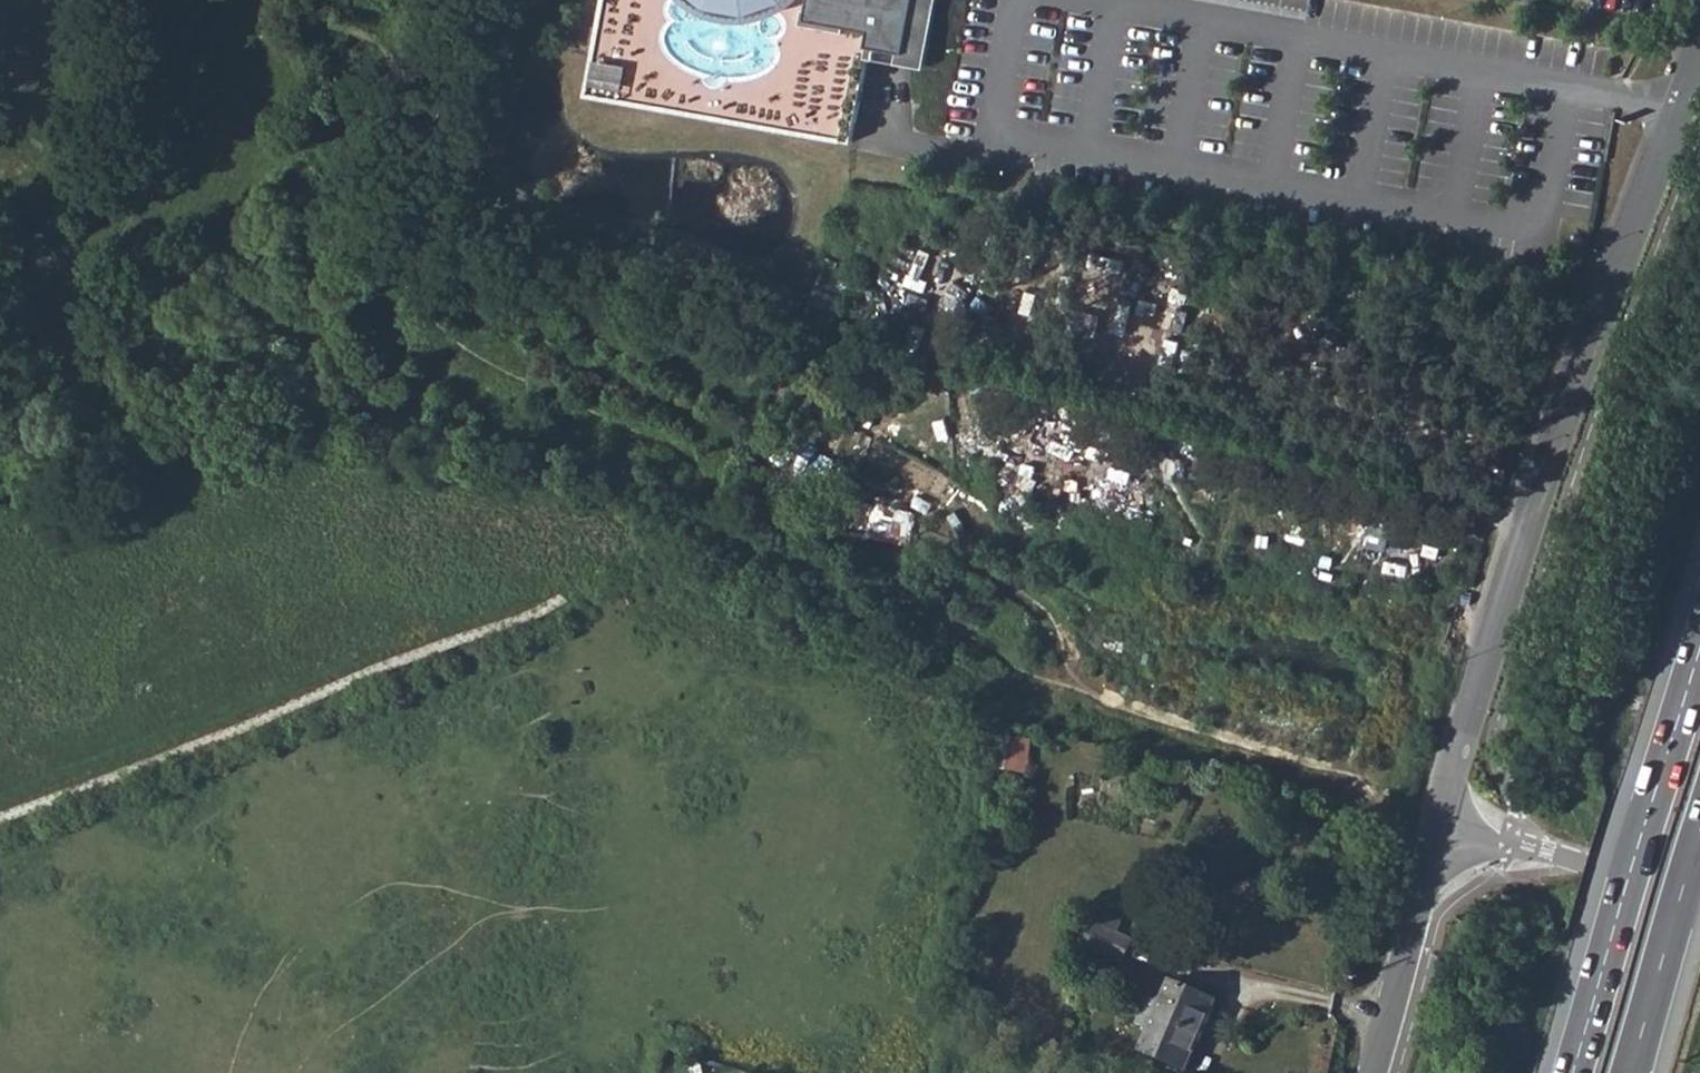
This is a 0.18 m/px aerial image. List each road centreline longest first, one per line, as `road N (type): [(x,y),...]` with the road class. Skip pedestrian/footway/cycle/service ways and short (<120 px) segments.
road 1 (unclassified): [(1699,49),(1534,507),(1442,814)]
road 2 (trunk): [(1699,647),(1572,1072)]
road 3 (residential): [(1442,814),(1699,898)]
road 4 (unclassified): [(1442,814),(1375,1072)]
road 5 (trunk): [(1629,1072),(1699,834)]

